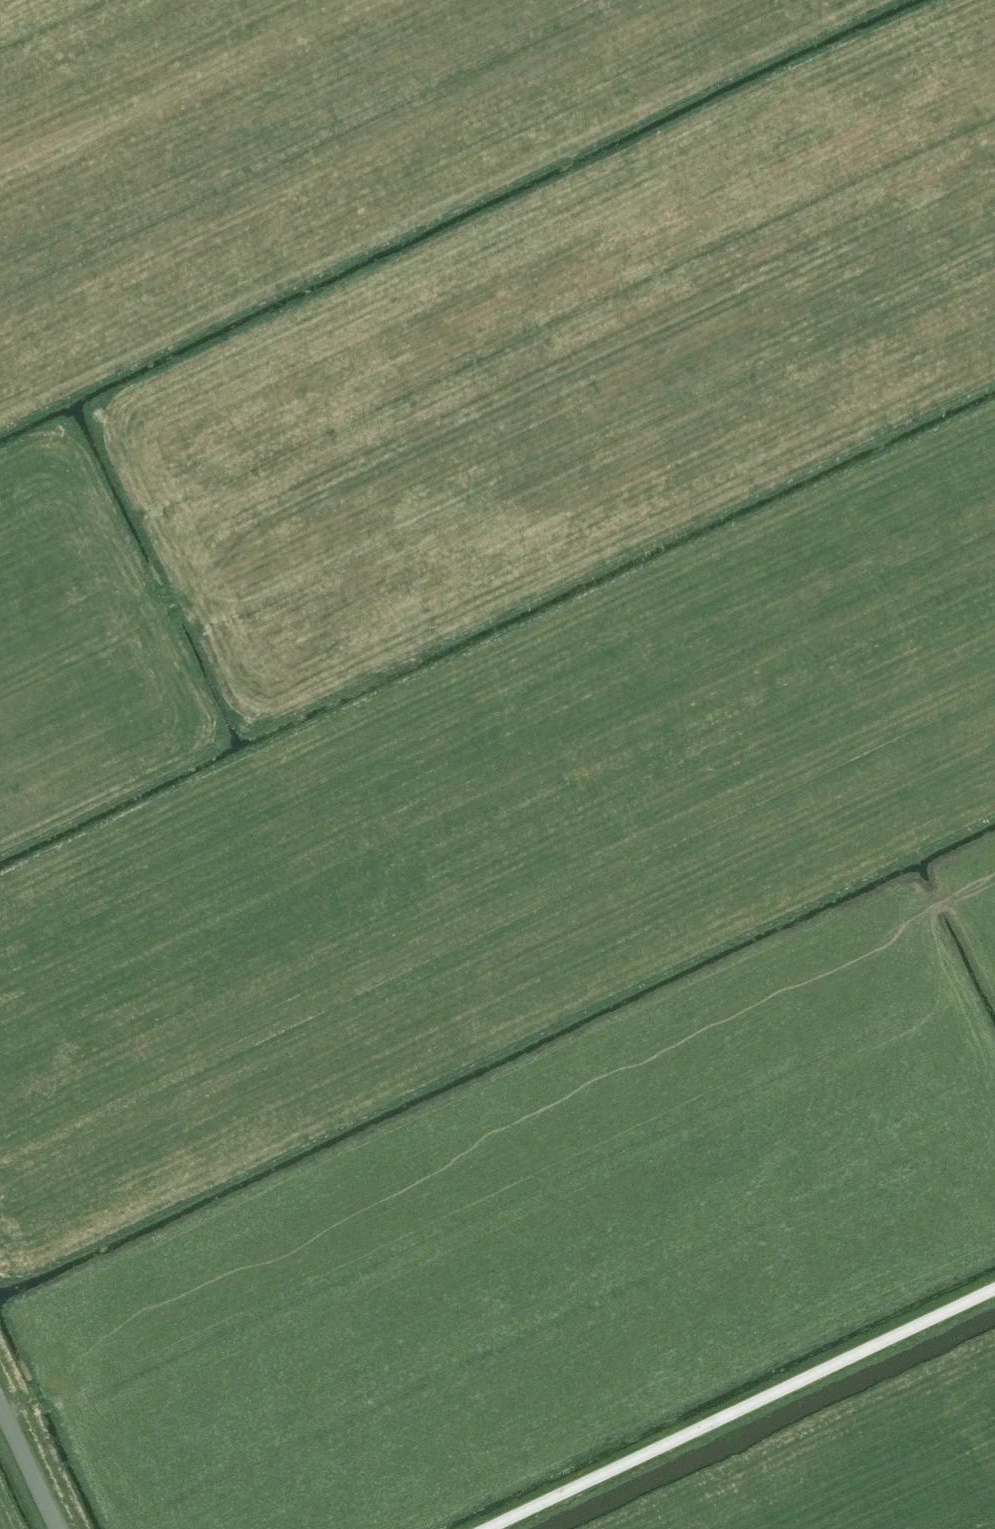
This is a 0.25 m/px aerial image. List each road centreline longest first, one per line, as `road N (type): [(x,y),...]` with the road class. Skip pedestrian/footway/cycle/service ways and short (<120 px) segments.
road 1 (unclassified): [(482,1528),(994,1287)]
road 2 (unclassified): [(57,1528),(0,1406)]

